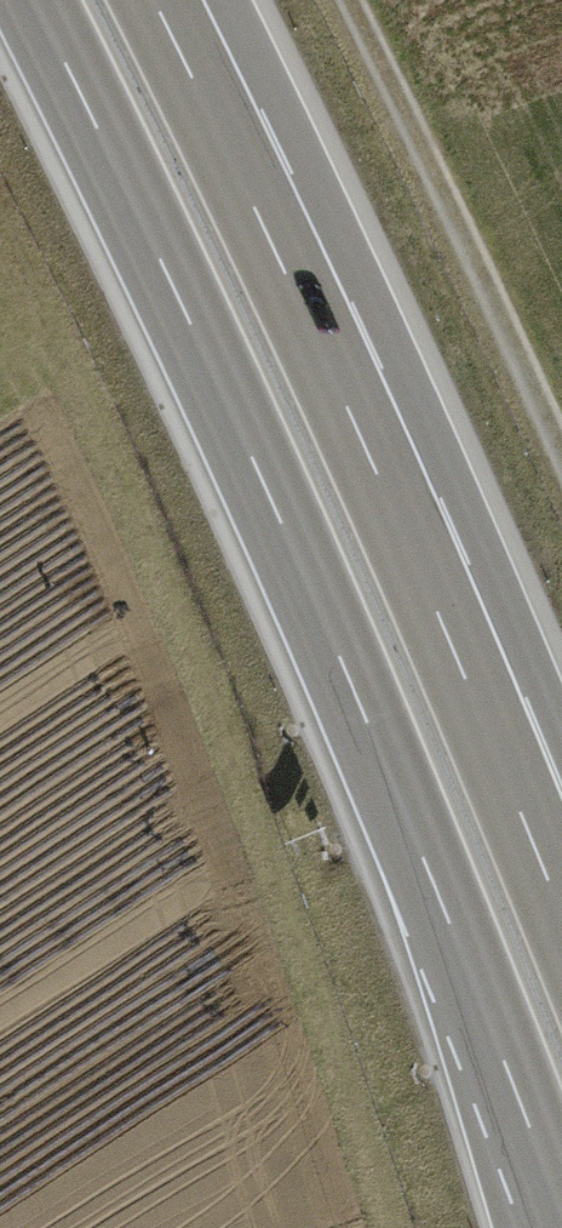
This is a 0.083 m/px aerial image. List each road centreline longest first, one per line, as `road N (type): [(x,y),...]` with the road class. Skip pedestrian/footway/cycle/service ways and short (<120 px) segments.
road 1 (motorway): [(29,0),(305,584),(561,1215)]
road 2 (motorway): [(561,912),(313,326),(154,0)]
road 3 (track): [(561,459),(340,0)]

